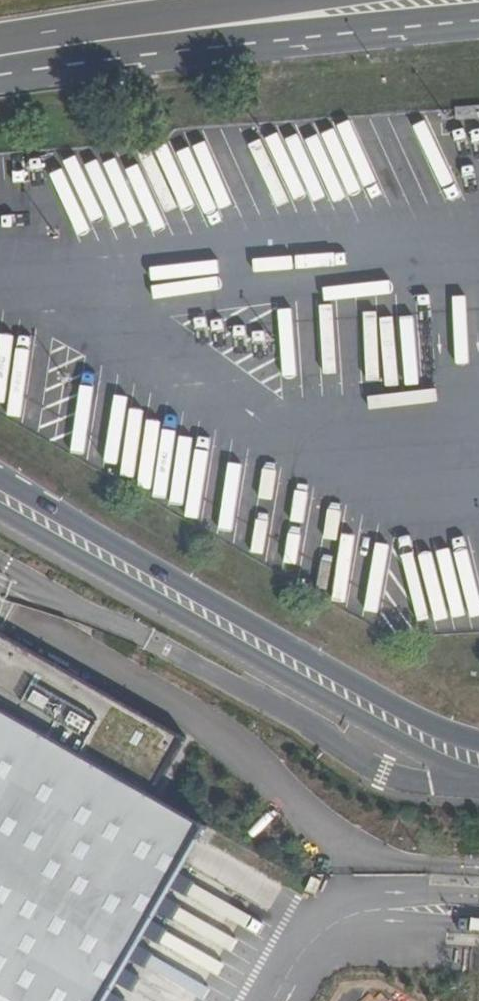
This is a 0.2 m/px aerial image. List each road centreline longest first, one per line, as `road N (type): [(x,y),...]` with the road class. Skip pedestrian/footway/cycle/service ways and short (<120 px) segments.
road 1 (unclassified): [(478,746),(413,717),(0,478)]
road 2 (unclassified): [(0,512),(338,710),(440,762),(478,764)]
road 3 (tertiary): [(0,76),(478,22)]
road 4 (tertiary): [(297,0),(0,43)]

